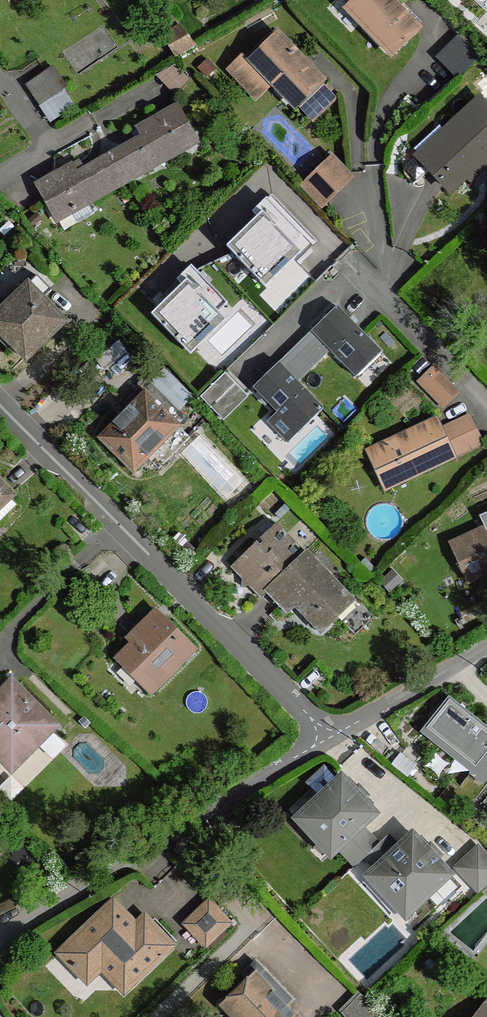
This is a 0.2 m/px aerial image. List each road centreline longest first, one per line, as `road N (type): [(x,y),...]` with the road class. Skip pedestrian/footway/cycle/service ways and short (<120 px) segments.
road 1 (residential): [(0,405),(326,737)]
road 2 (residential): [(0,932),(326,737)]
road 3 (residential): [(326,737),(486,646)]

